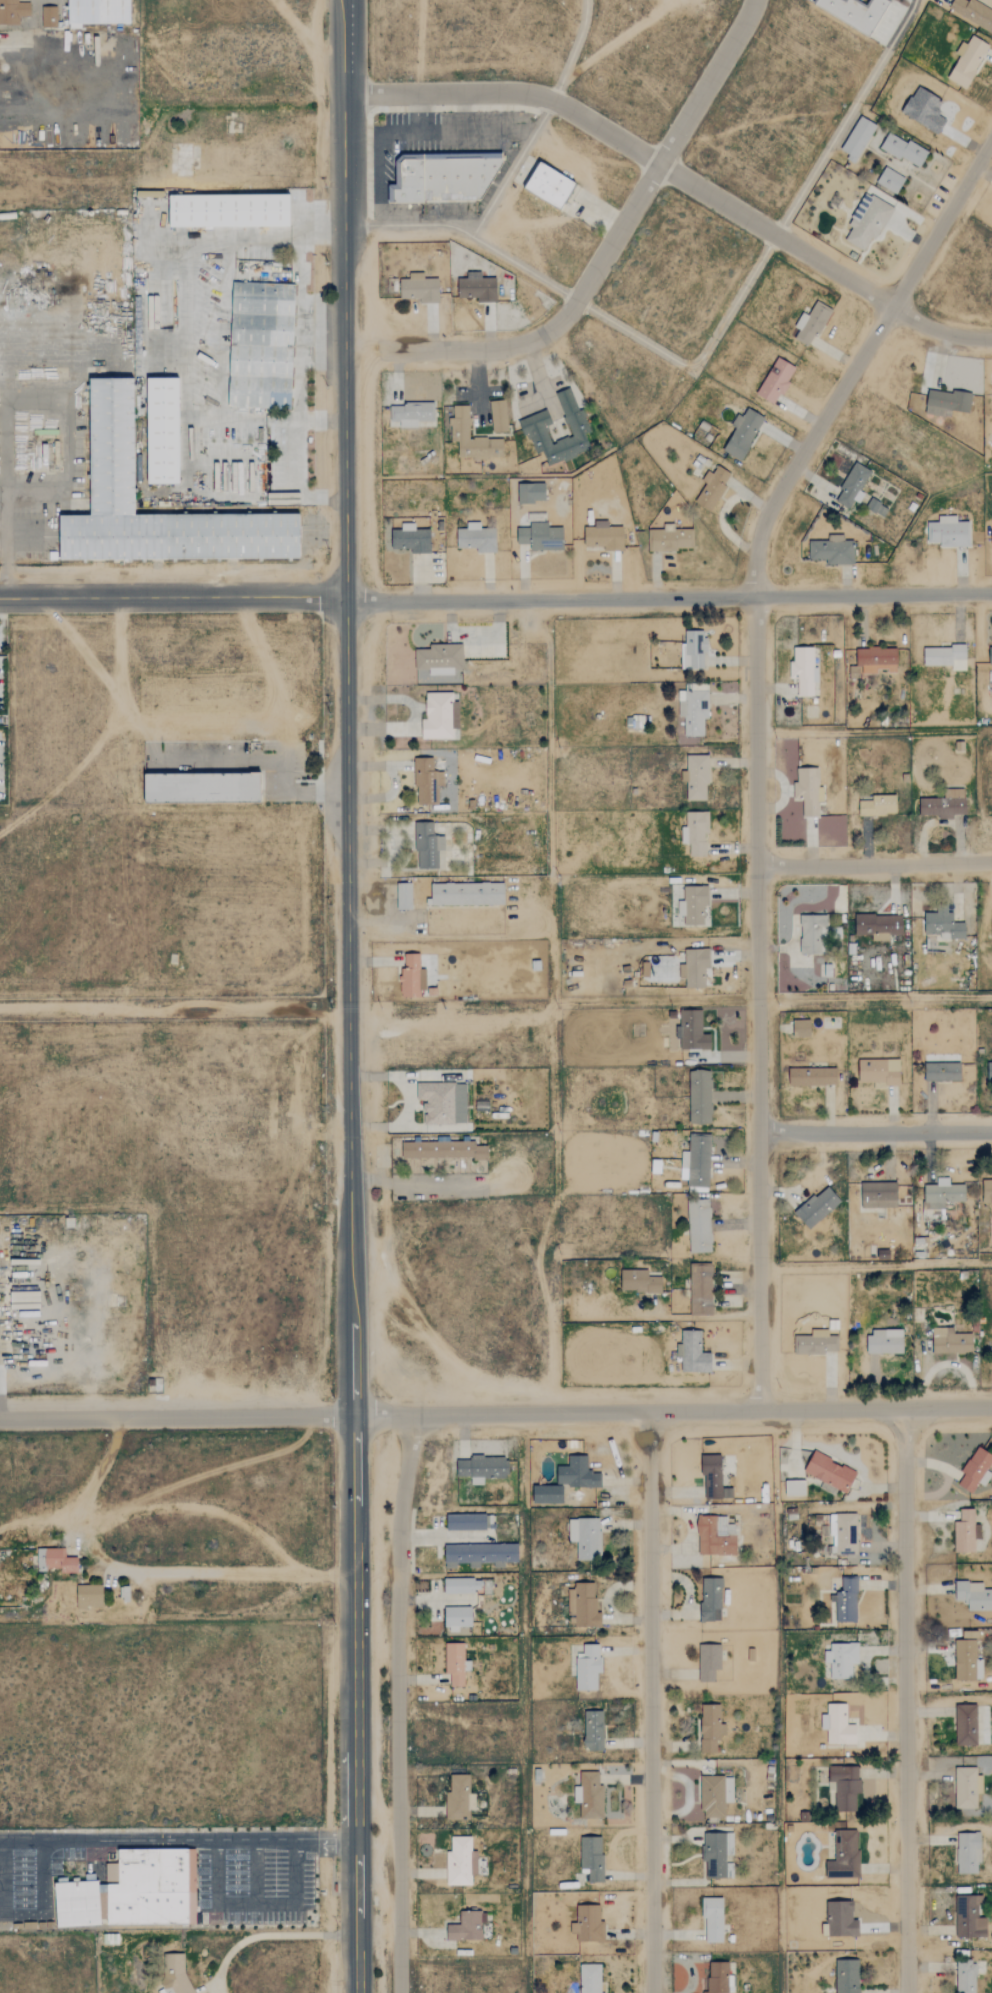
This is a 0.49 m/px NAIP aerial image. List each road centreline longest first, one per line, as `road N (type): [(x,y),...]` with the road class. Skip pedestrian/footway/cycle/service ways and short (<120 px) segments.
road 1 (residential): [(760,1410),(758,533),(991,142)]
road 2 (secondary): [(346,598),(355,1744)]
road 3 (residential): [(991,340),(933,330),(547,96),(346,96)]
road 4 (residential): [(346,598),(991,594)]
road 5 (residential): [(991,1406),(351,1416)]
road 6 (secondary): [(346,0),(346,598)]
road 7 (residential): [(346,352),(505,350),(545,336),(575,301),(754,0)]
road 8 (residential): [(909,1992),(905,1407)]
road 9 (residential): [(653,1992),(650,1413)]
road 10 (residential): [(400,1992),(398,1548),(415,1416)]
road 11 (residential): [(351,1416),(0,1417)]
road 12 (track): [(0,1010),(350,1013)]
road 13 (tertiary): [(346,598),(0,598)]
road 14 (residential): [(757,866),(991,863)]
road 15 (residential): [(760,1133),(991,1130)]
road 16 (track): [(562,81),(676,0)]

